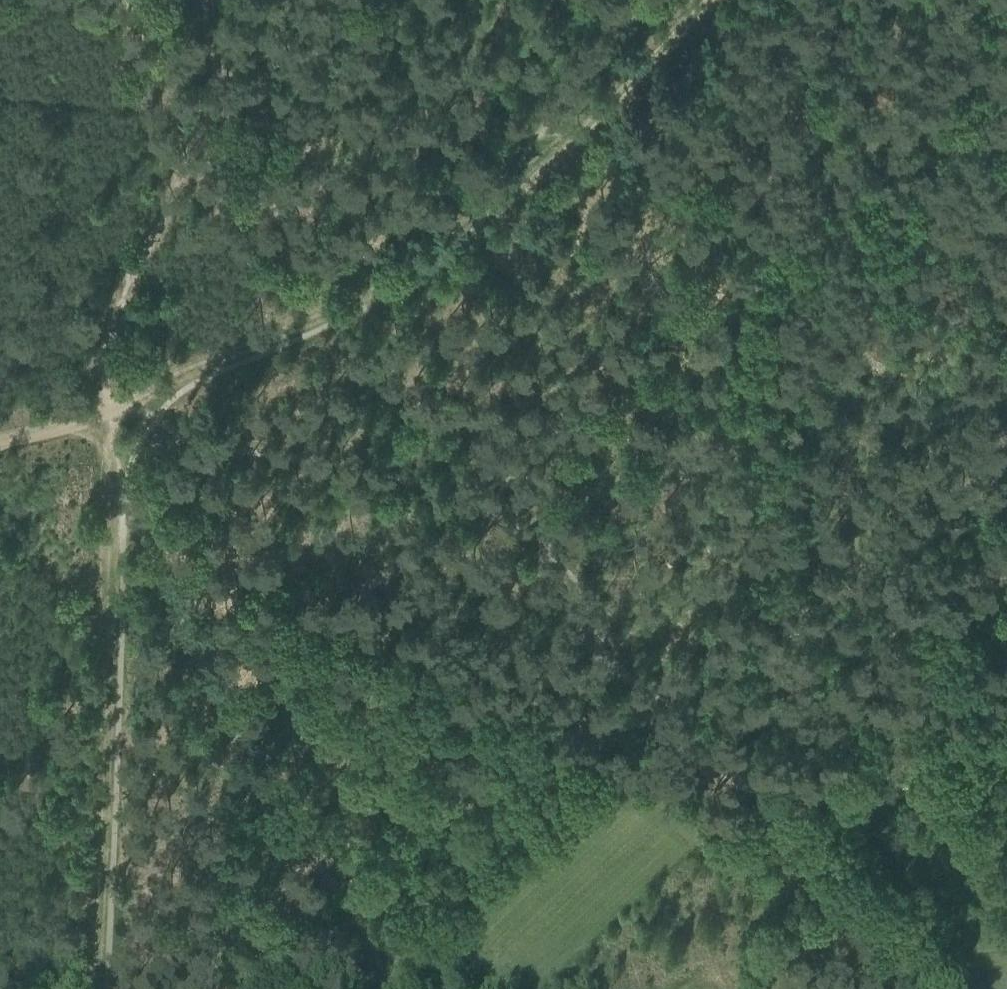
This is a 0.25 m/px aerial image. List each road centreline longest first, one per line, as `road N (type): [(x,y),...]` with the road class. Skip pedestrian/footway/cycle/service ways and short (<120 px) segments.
road 1 (track): [(1006,775),(846,797),(768,793),(670,737),(626,697),(501,543),(467,520),(110,408)]
road 2 (track): [(642,712),(728,636),(782,527),(777,484),(743,394),(759,252),(860,205),(931,157),(974,100),(1006,13)]
road 3 (track): [(110,408),(123,515),(239,728),(390,954)]
road 4 (track): [(110,408),(338,305),(412,262),(499,187),(541,130)]
road 5 (track): [(110,408),(117,312),(215,109),(210,0)]
road 6 (track): [(642,712),(554,806),(390,954)]
road 7 (track): [(899,988),(768,793)]
road 8 (track): [(656,0),(541,130)]

